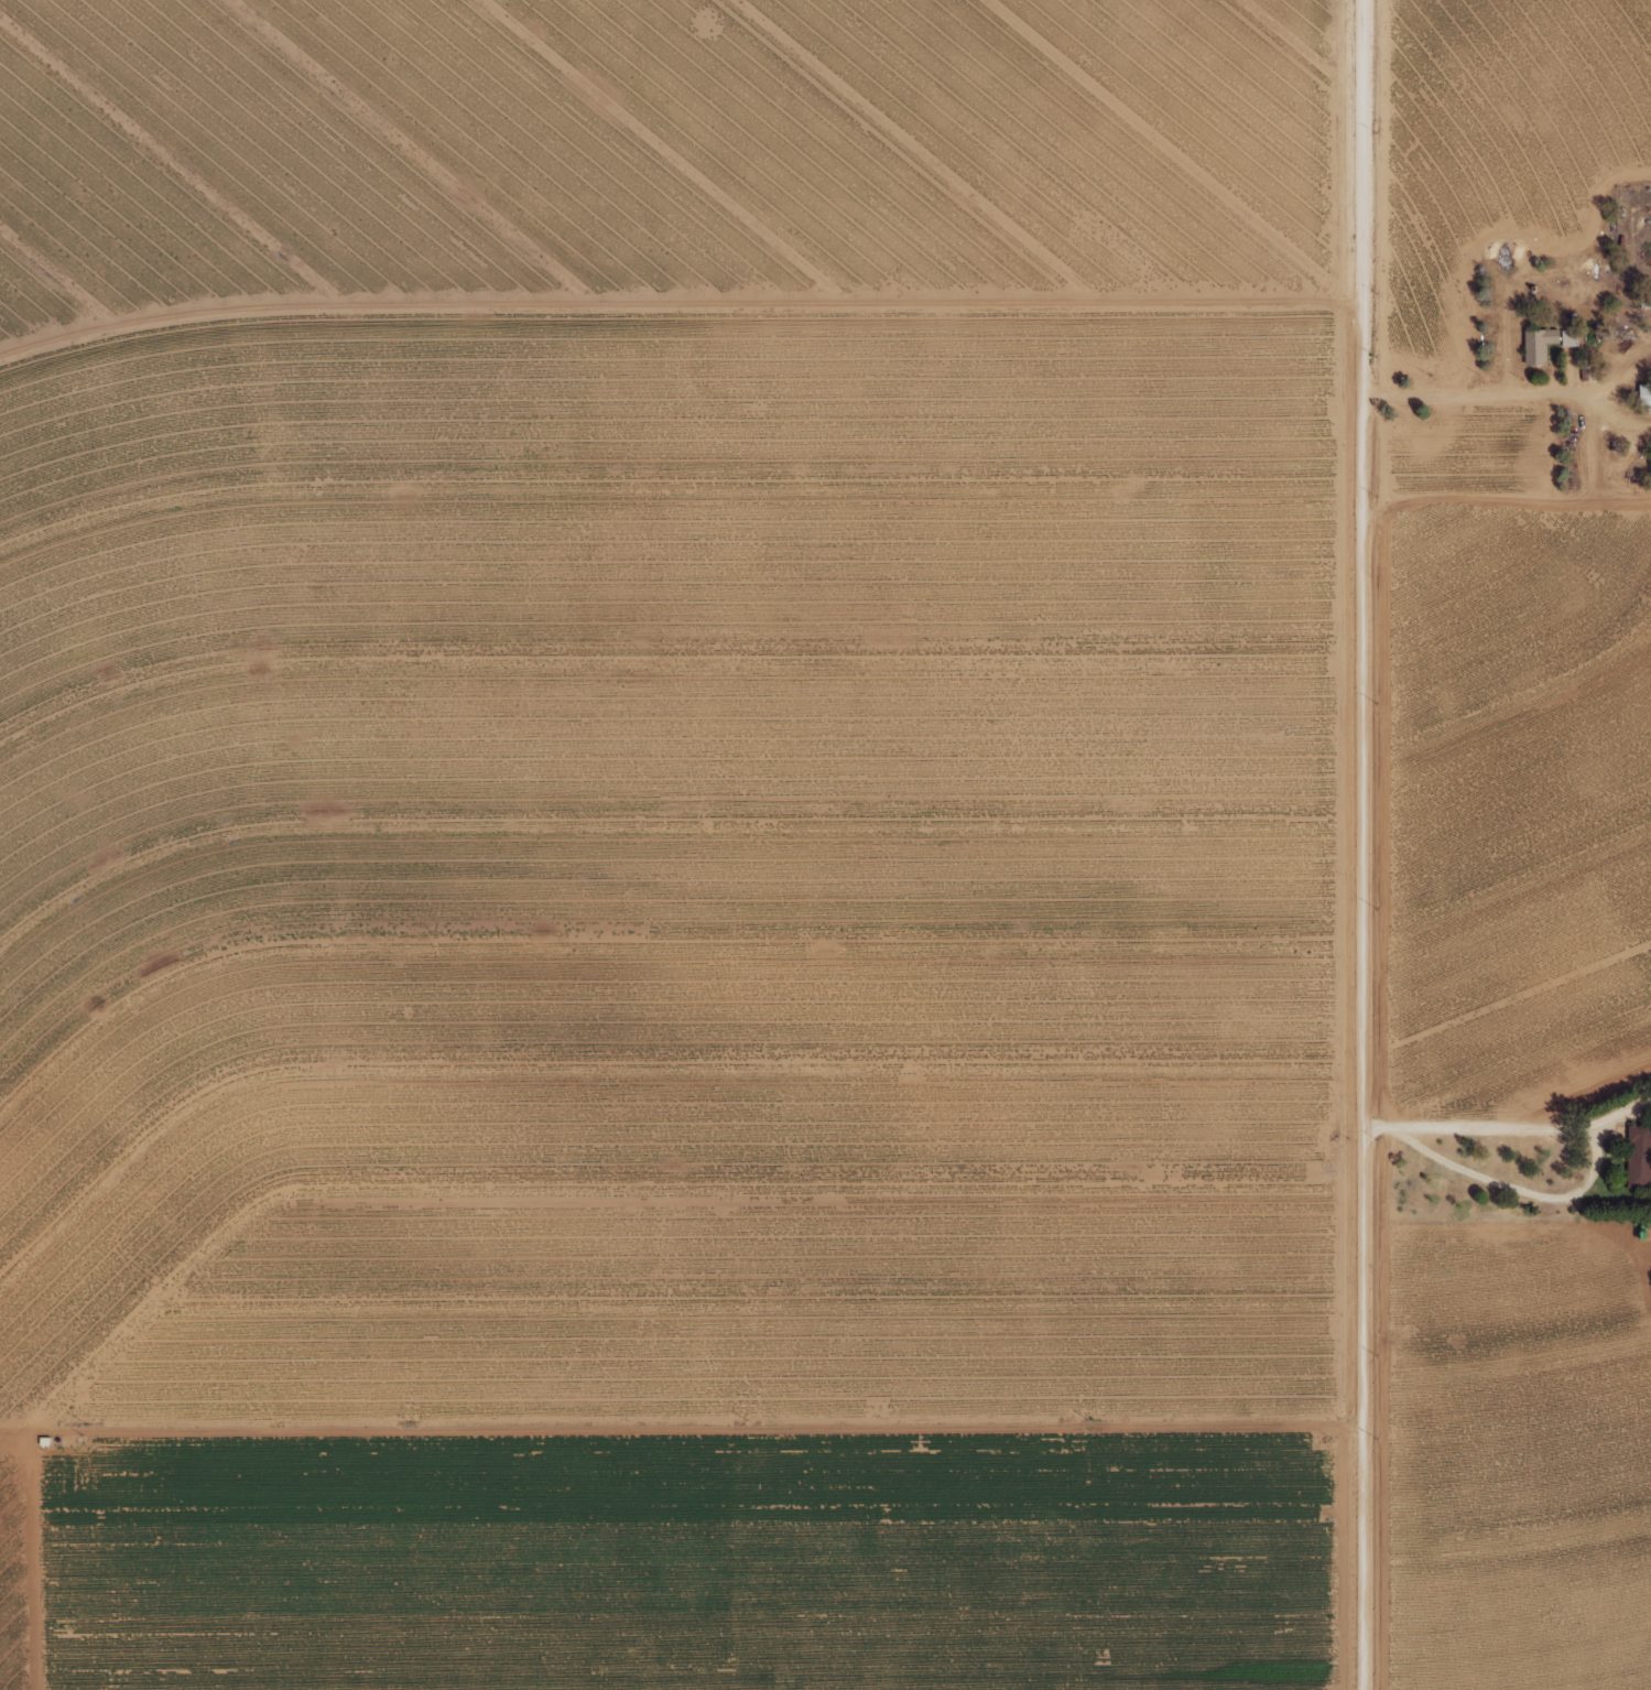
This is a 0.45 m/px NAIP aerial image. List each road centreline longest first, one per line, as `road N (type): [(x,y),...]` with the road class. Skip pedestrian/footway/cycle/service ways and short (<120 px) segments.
road 1 (residential): [(1358,1689),(1355,0)]

